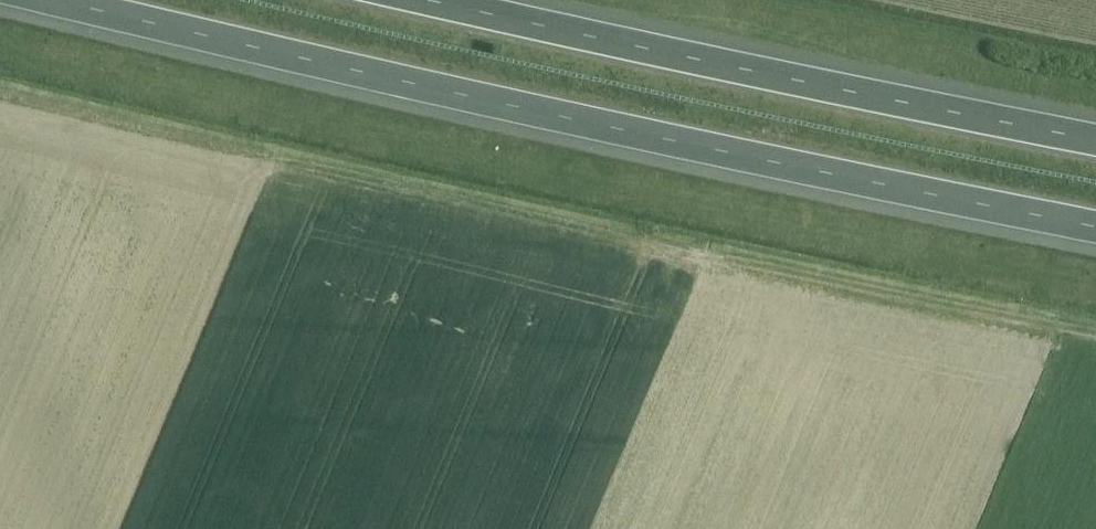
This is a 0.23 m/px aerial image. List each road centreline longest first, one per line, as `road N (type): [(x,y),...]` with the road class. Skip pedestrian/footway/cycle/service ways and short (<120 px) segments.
road 1 (motorway): [(68,0),(612,128),(1095,223)]
road 2 (motorway): [(1095,138),(439,0)]

